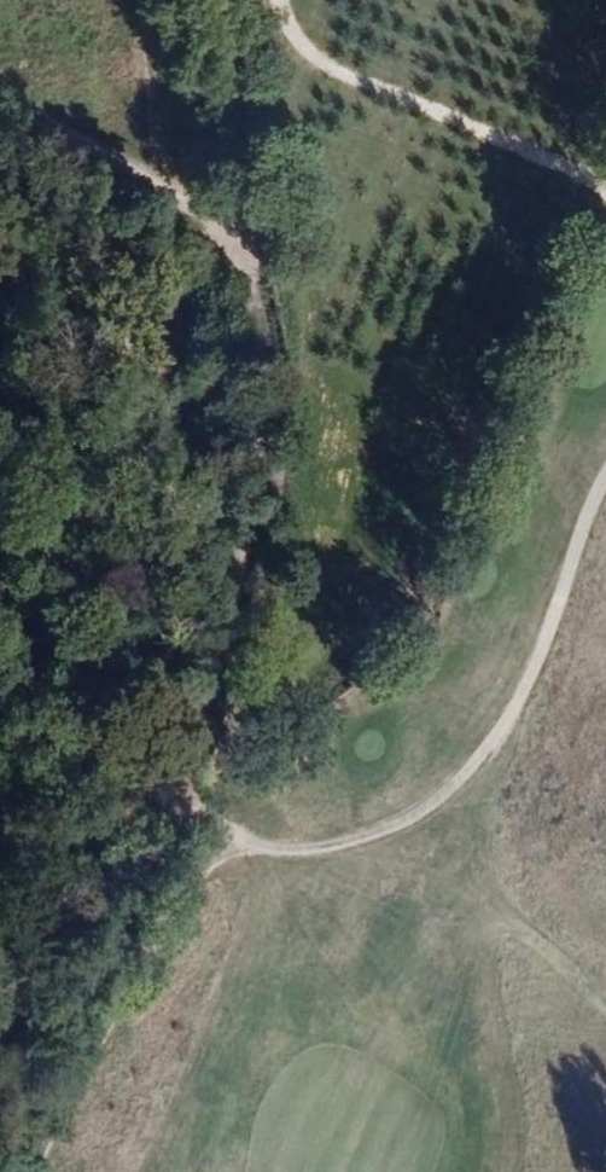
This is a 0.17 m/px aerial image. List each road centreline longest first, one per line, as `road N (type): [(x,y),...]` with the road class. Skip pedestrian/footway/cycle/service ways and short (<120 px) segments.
road 1 (residential): [(226,0),(226,183),(261,269),(274,505),(223,733),(191,781)]
road 2 (track): [(191,781),(12,1171)]
road 3 (track): [(286,0),(310,54),(597,180),(605,193)]

